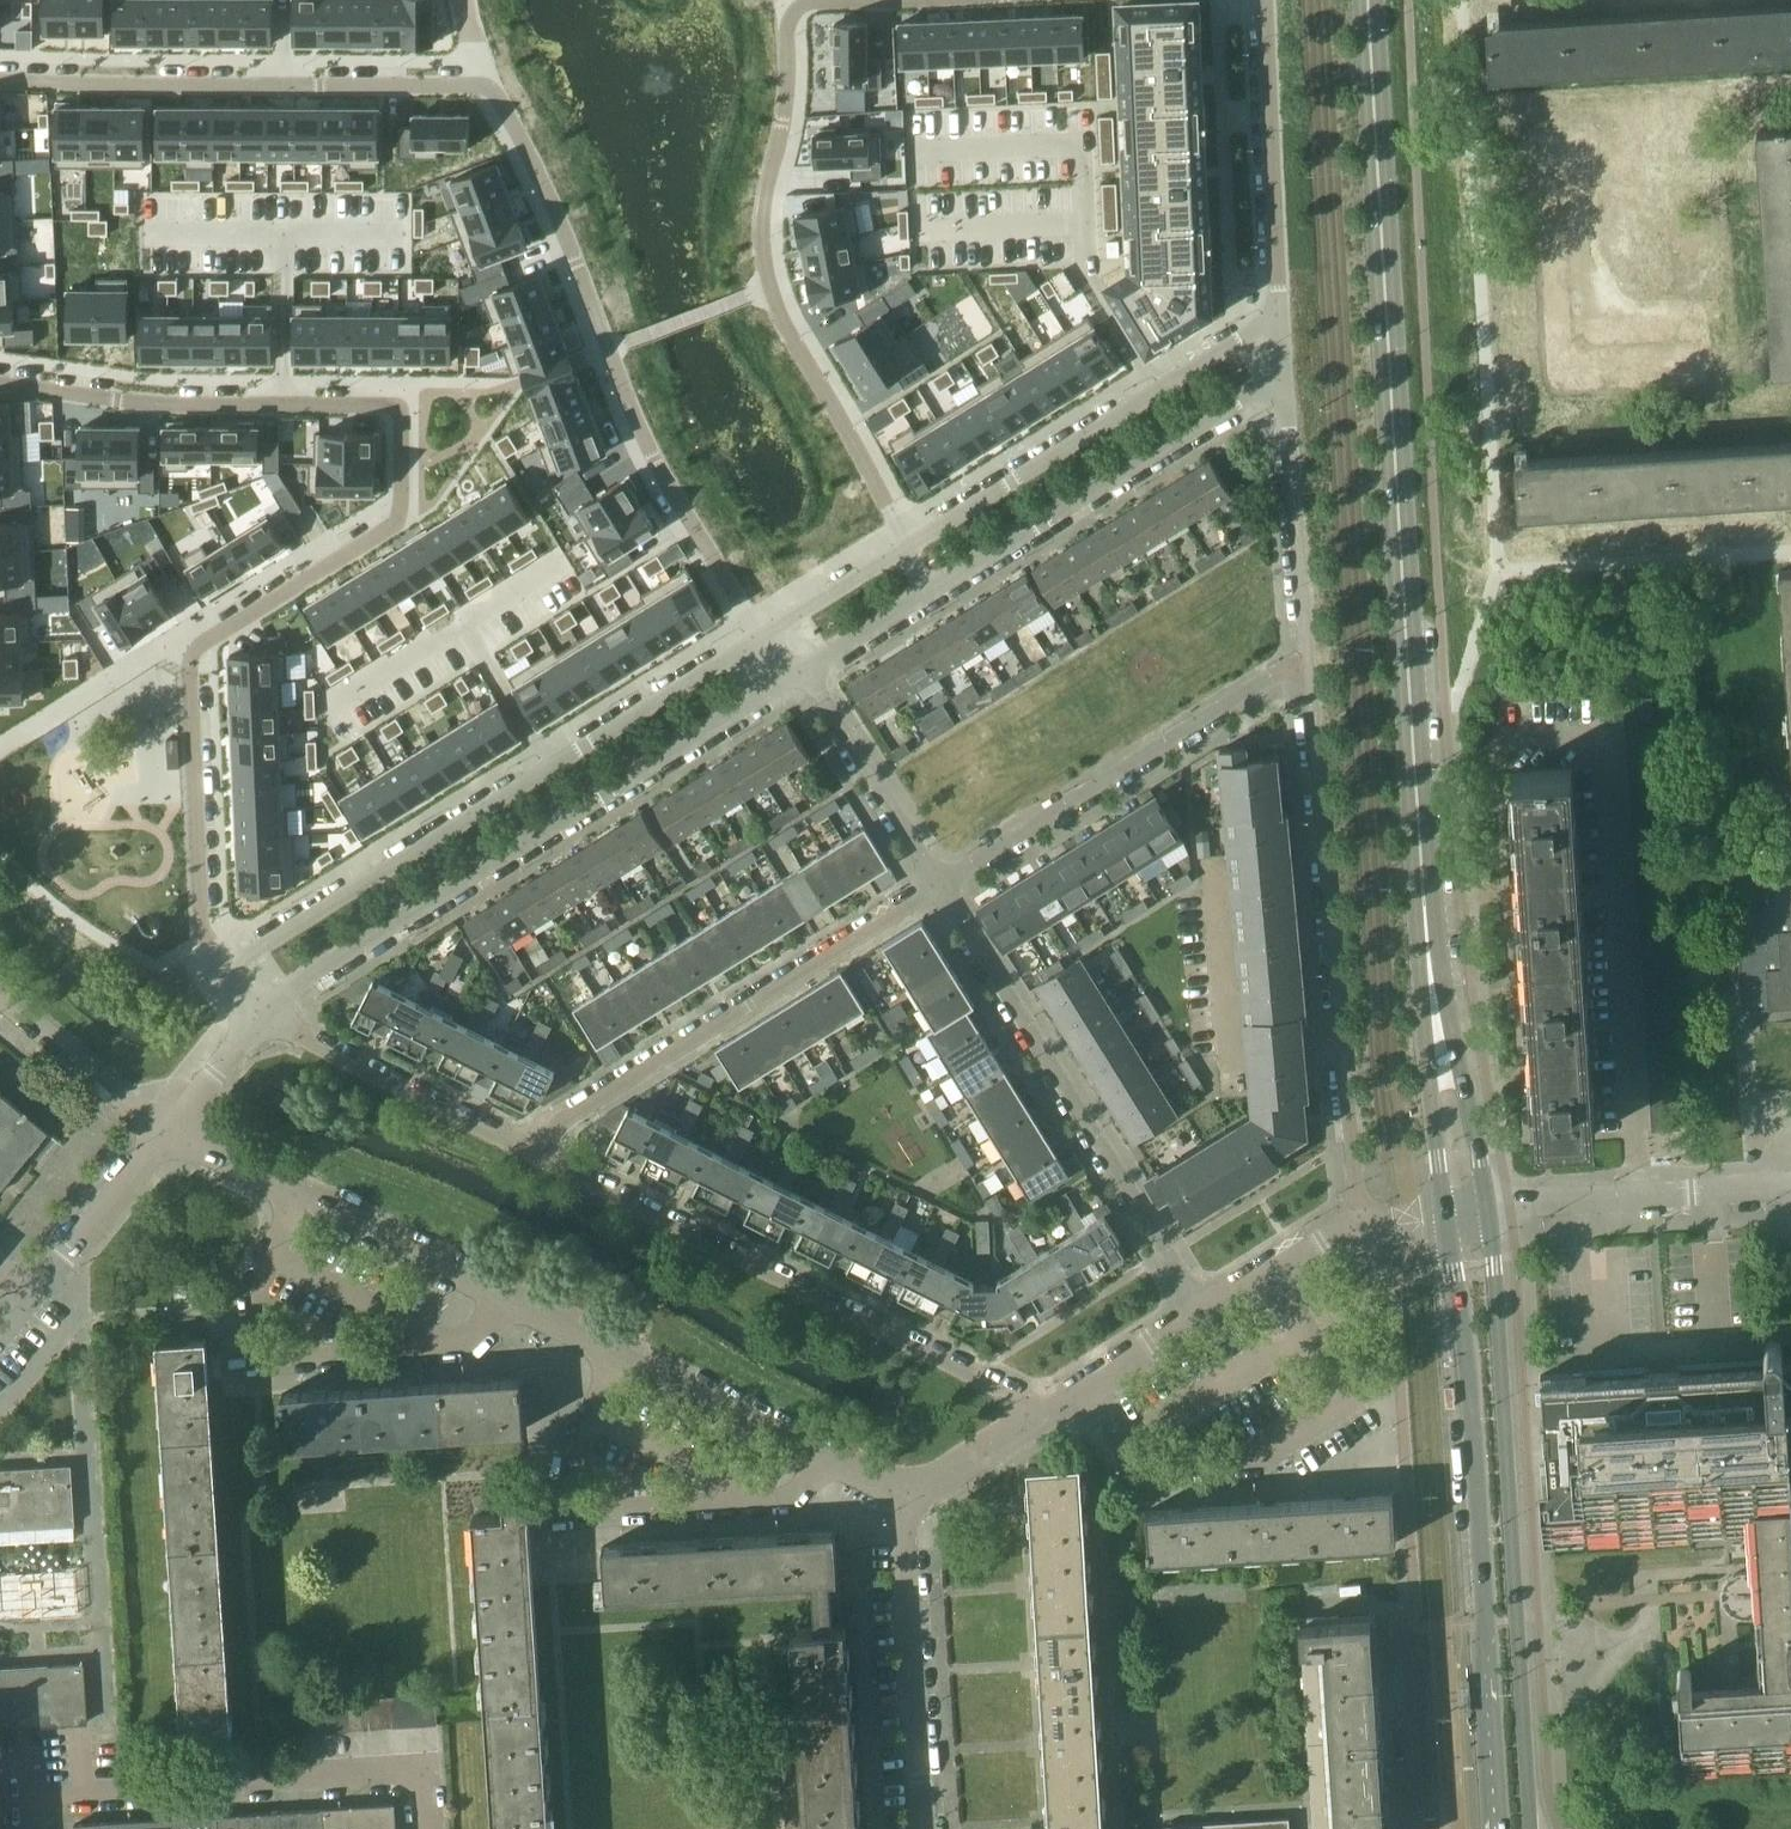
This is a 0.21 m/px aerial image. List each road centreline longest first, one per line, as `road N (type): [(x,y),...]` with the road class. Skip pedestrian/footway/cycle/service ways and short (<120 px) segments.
road 1 (secondary): [(1426,937),(1367,0)]
road 2 (residential): [(908,1496),(173,1132)]
road 3 (residential): [(262,1016),(297,983),(800,668)]
road 4 (residential): [(760,636),(230,973)]
road 5 (secondary): [(1531,1828),(1488,1206)]
road 6 (residential): [(760,636),(653,458),(553,205),(498,93),(484,86)]
road 7 (secondary): [(1443,1212),(1470,1397),(1497,1828)]
road 8 (residential): [(813,0),(796,6),(787,25),(785,102),(761,226),(769,277),(785,324),(905,544)]
road 9 (residential): [(1043,1414),(523,1150)]
road 10 (residential): [(1303,666),(1358,1229)]
road 11 (residential): [(1202,1314),(933,885)]
road 12 (residential): [(933,885),(523,1150)]
road 13 (residential): [(484,86),(0,79)]
road 14 (residential): [(428,1828),(424,1775),(31,1800),(33,1828)]
road 15 (residential): [(1276,316),(905,544)]
road 16 (residential): [(1303,666),(933,885)]
road 17 (residential): [(927,591),(1283,377)]
road 18 (residential): [(0,382),(198,406),(397,405)]
road 19 (residential): [(190,647),(401,522),(397,405)]
road 20 (residential): [(190,647),(206,953),(230,973)]
road 21 (residential): [(908,1496),(904,1545),(925,1828)]
road 22 (residential): [(1262,0),(1276,316)]
road 23 (residential): [(1488,1206),(1790,1191)]
road 24 (residential): [(523,1150),(262,1016)]
road 25 (residential): [(1303,666),(1283,377)]
road 26 (secondary): [(1488,1206),(1426,937)]
road 27 (secondary): [(1426,937),(1443,1212)]
road 28 (residential): [(0,1332),(173,1132)]
road 29 (residential): [(933,885),(800,668)]
road 30 (residential): [(0,996),(173,1132)]
road 31 (residential): [(1043,1414),(1202,1314)]
road 32 (residential): [(1202,1314),(1273,1266),(1358,1229)]
road 33 (residential): [(905,544),(760,636)]
road 34 (residential): [(908,1496),(1043,1414)]
road 35 (residential): [(800,668),(927,591)]
road 36 (residential): [(173,1132),(262,1016)]

